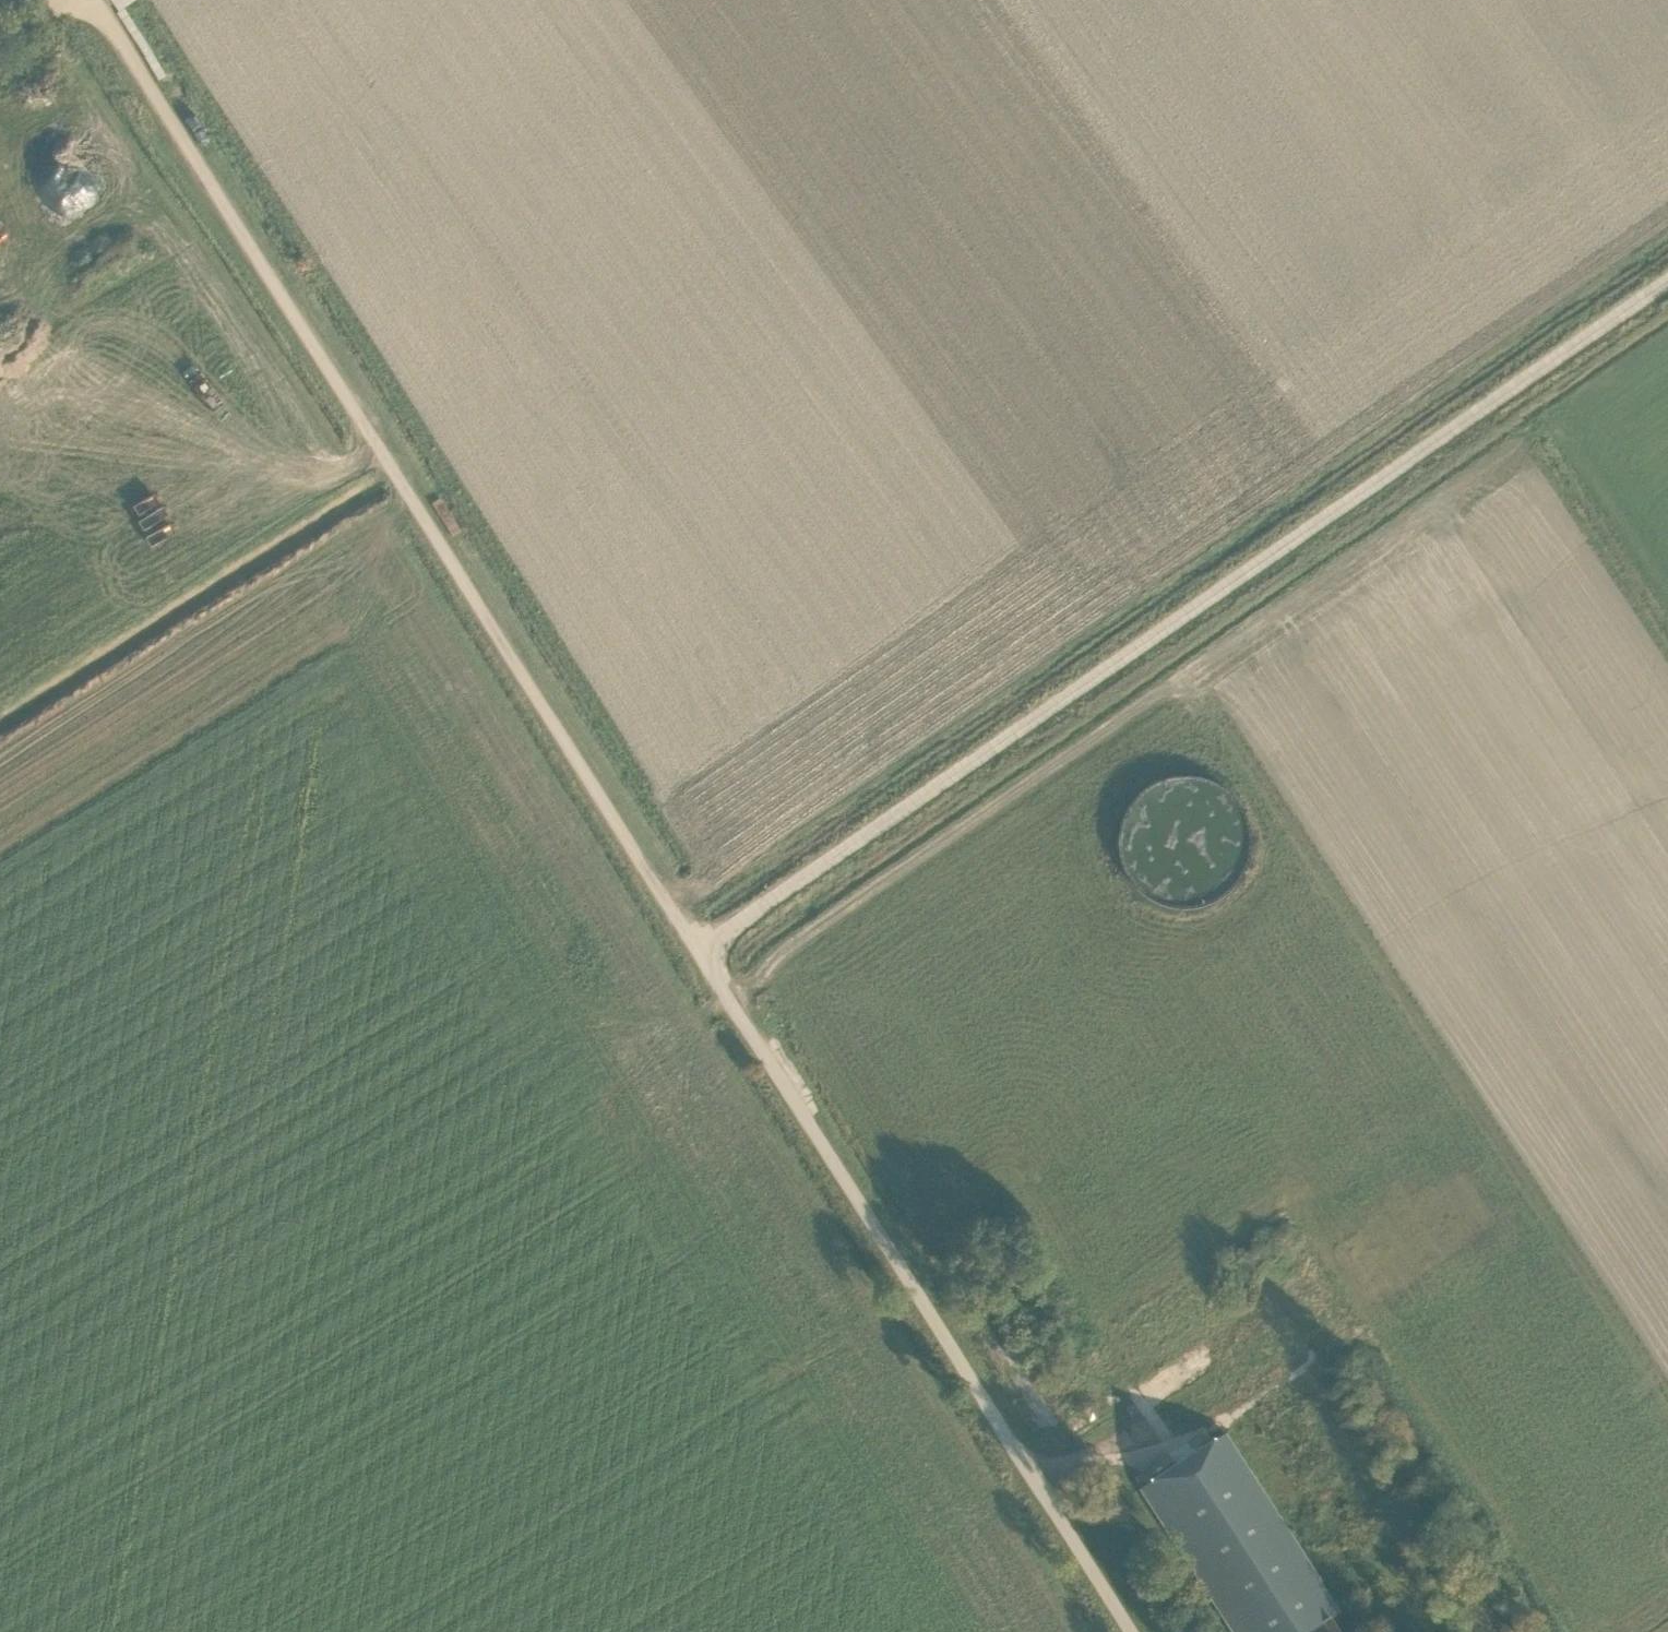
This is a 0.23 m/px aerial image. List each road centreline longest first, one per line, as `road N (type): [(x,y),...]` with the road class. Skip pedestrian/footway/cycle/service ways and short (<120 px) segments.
road 1 (unclassified): [(0,33),(39,8),(77,7),(111,27),(1132,1631)]
road 2 (track): [(699,950),(1667,284)]

